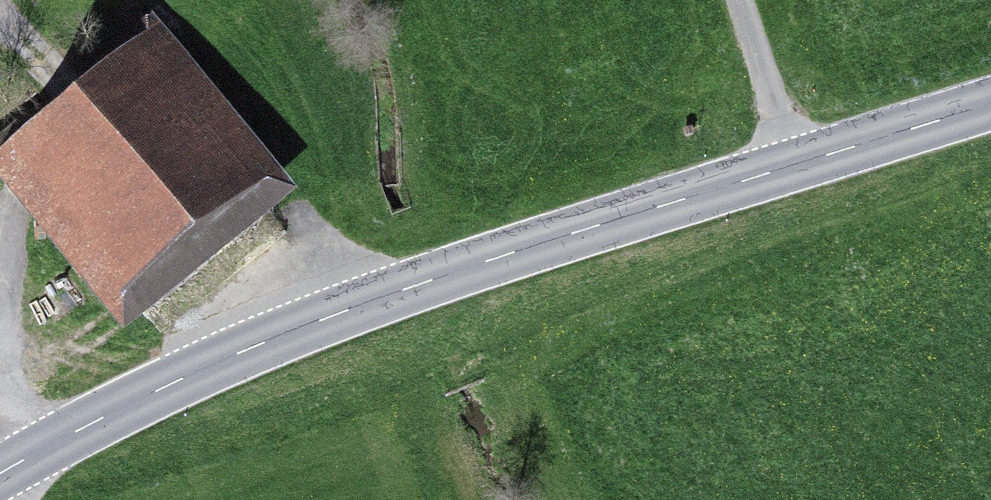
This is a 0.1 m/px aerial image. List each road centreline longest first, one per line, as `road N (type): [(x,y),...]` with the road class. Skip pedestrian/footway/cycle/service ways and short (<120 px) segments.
road 1 (secondary): [(0,474),(169,385),(346,311),(990,102)]
road 2 (track): [(796,164),(742,0)]

